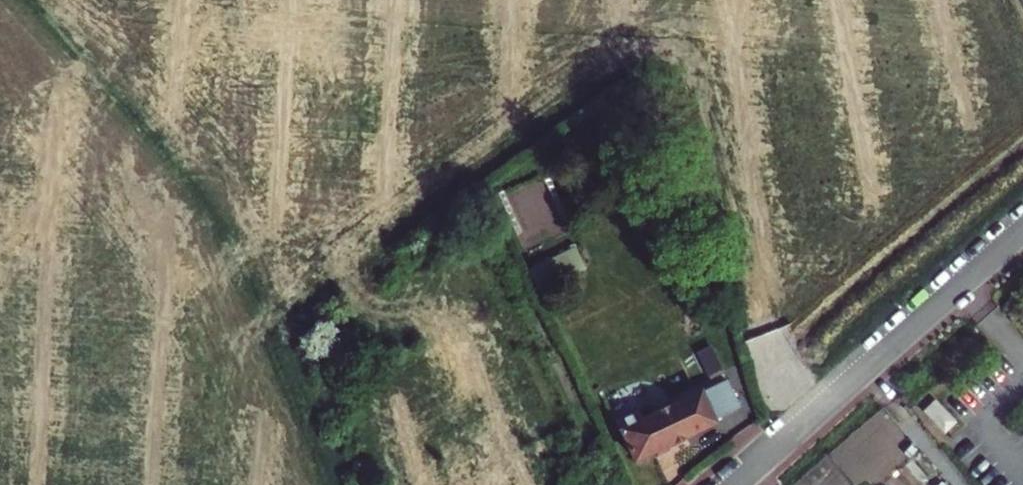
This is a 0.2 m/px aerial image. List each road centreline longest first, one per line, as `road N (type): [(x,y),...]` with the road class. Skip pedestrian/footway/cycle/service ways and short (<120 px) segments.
road 1 (unclassified): [(1022,229),(732,484)]

